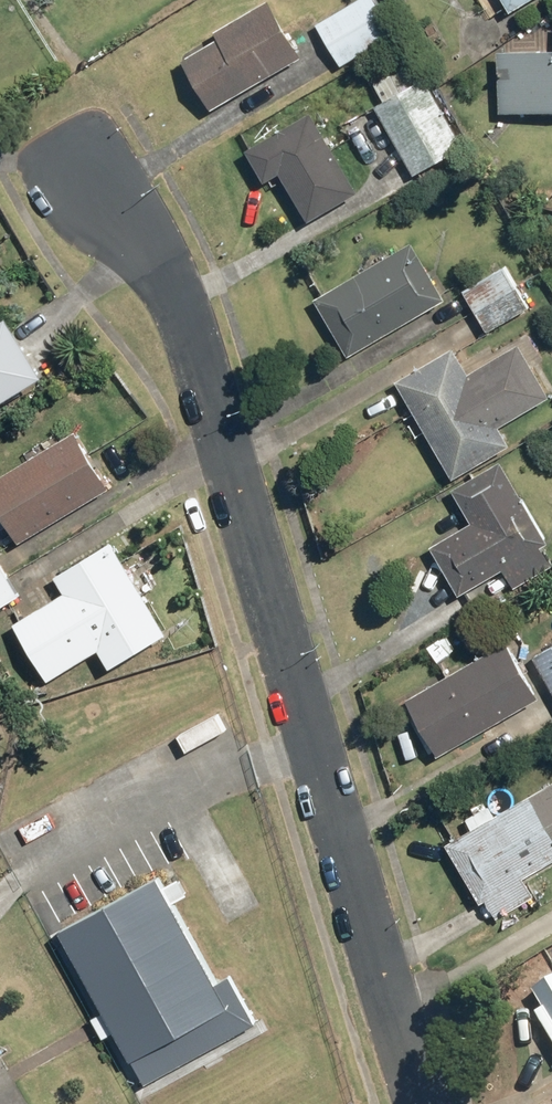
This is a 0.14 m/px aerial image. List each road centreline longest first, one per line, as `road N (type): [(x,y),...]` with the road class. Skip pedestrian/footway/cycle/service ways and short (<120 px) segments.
road 1 (residential): [(80,140),(170,265),(419,1103)]

